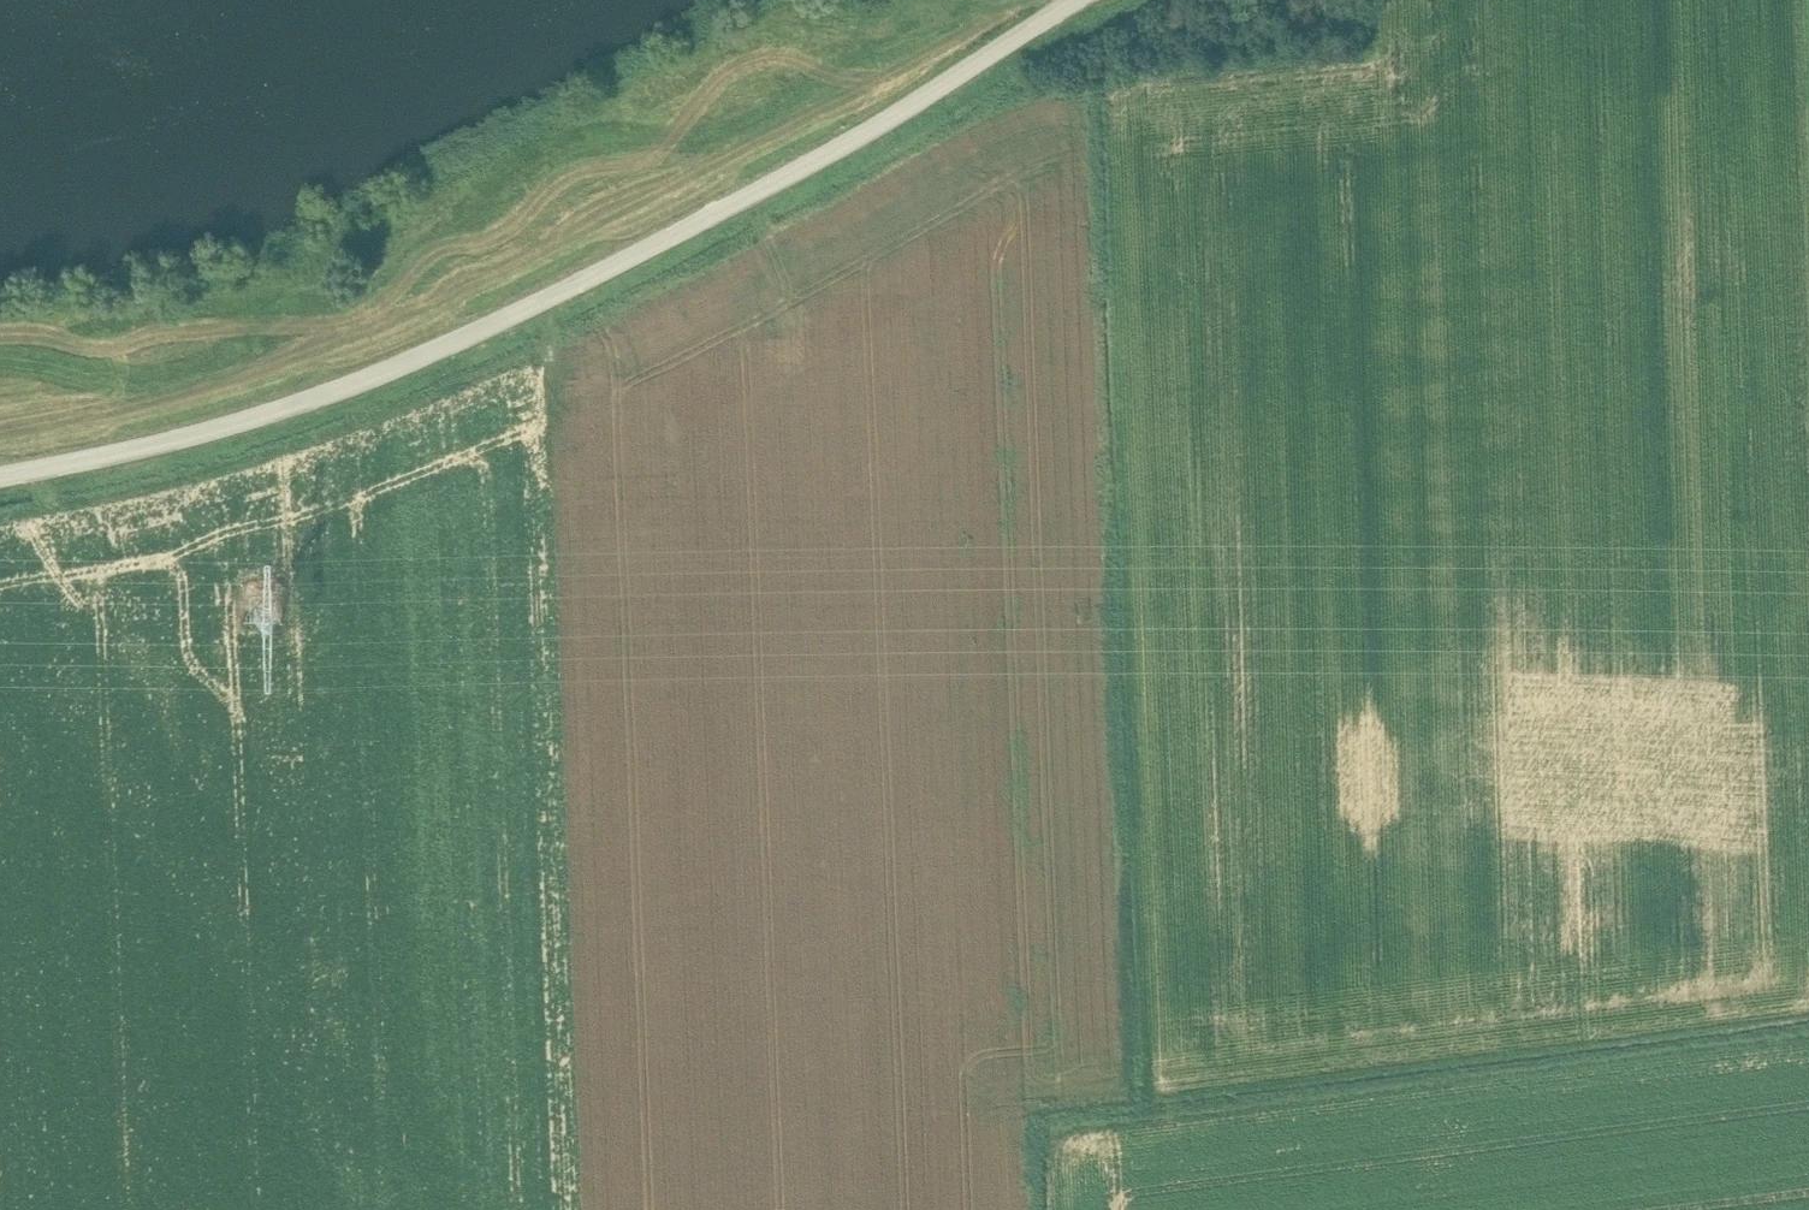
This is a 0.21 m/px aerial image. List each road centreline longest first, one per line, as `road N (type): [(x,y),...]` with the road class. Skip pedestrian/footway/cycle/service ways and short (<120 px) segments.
road 1 (unclassified): [(1081,0),(901,117),(419,362),(197,436),(0,478)]

